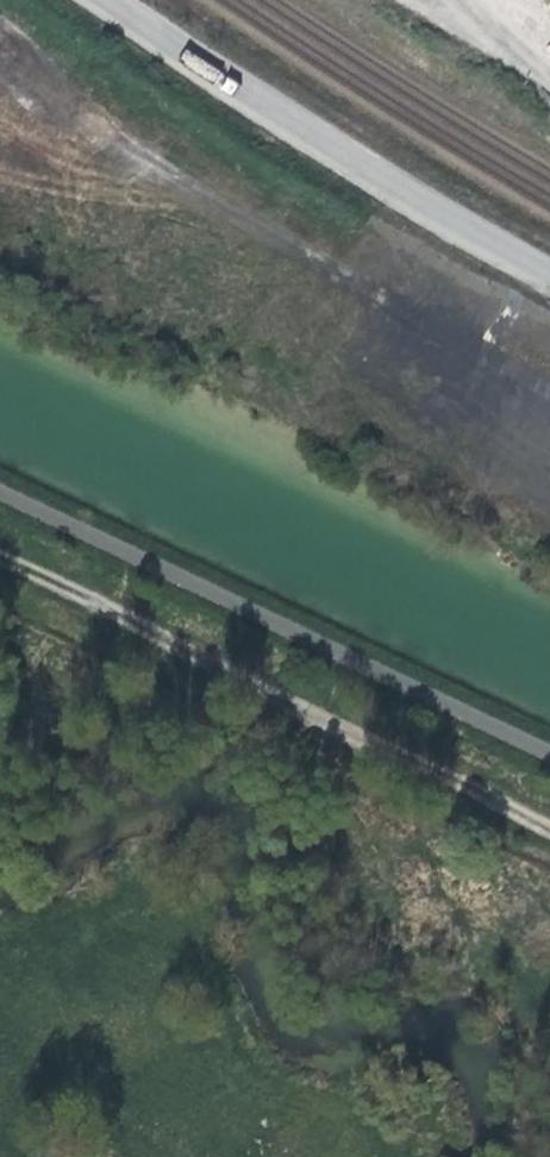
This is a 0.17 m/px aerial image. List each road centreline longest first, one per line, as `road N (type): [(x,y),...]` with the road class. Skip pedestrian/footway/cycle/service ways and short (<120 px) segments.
road 1 (track): [(0,559),(549,830)]
road 2 (unclassified): [(549,277),(109,0)]

